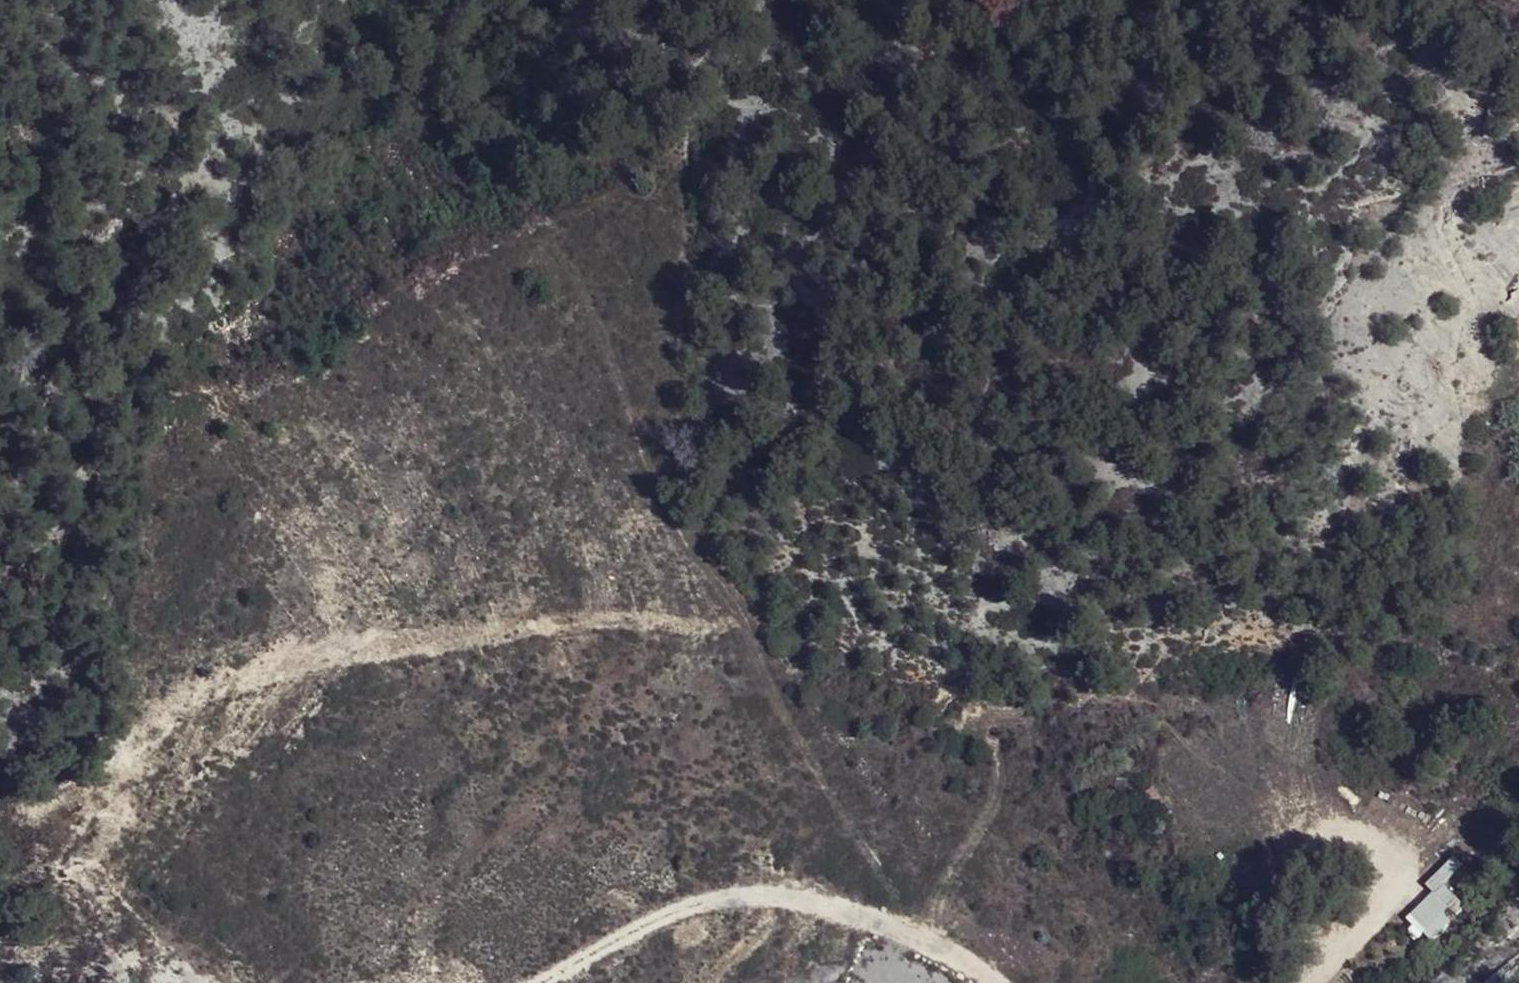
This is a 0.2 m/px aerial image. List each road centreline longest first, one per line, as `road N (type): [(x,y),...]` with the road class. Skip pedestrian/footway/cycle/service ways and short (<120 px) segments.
road 1 (track): [(538,982),(654,917),(718,901),(785,896),(892,919),(968,956),(998,982)]
road 2 (track): [(1310,982),(1394,889),(1379,846),(1331,827)]

